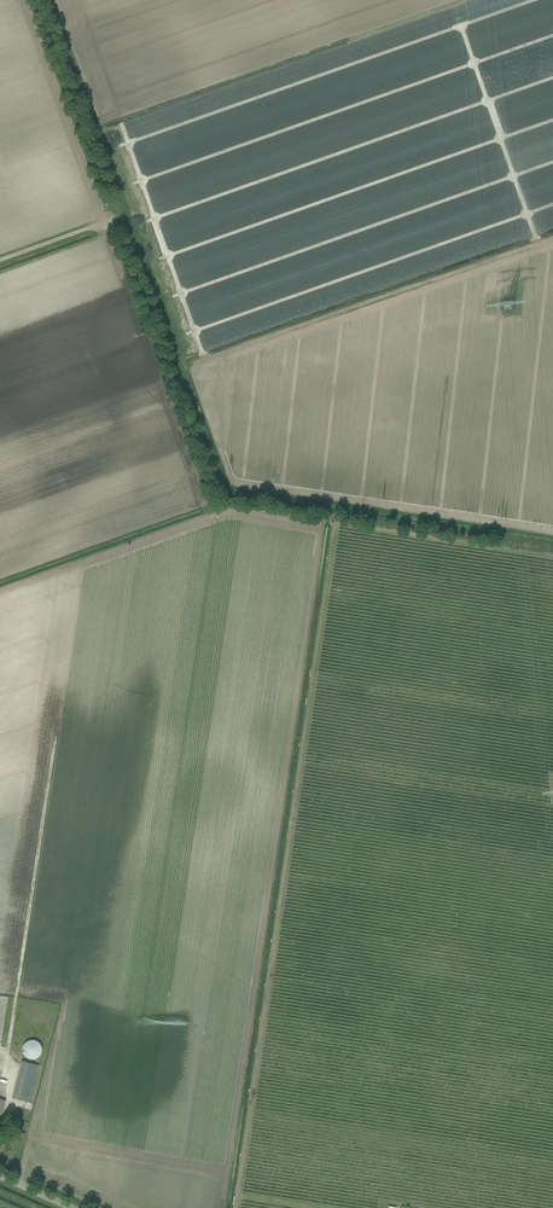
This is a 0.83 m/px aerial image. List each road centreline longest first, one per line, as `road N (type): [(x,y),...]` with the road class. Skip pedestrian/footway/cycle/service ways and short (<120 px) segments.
road 1 (track): [(7,1061),(55,740)]
road 2 (track): [(552,238),(435,281)]

